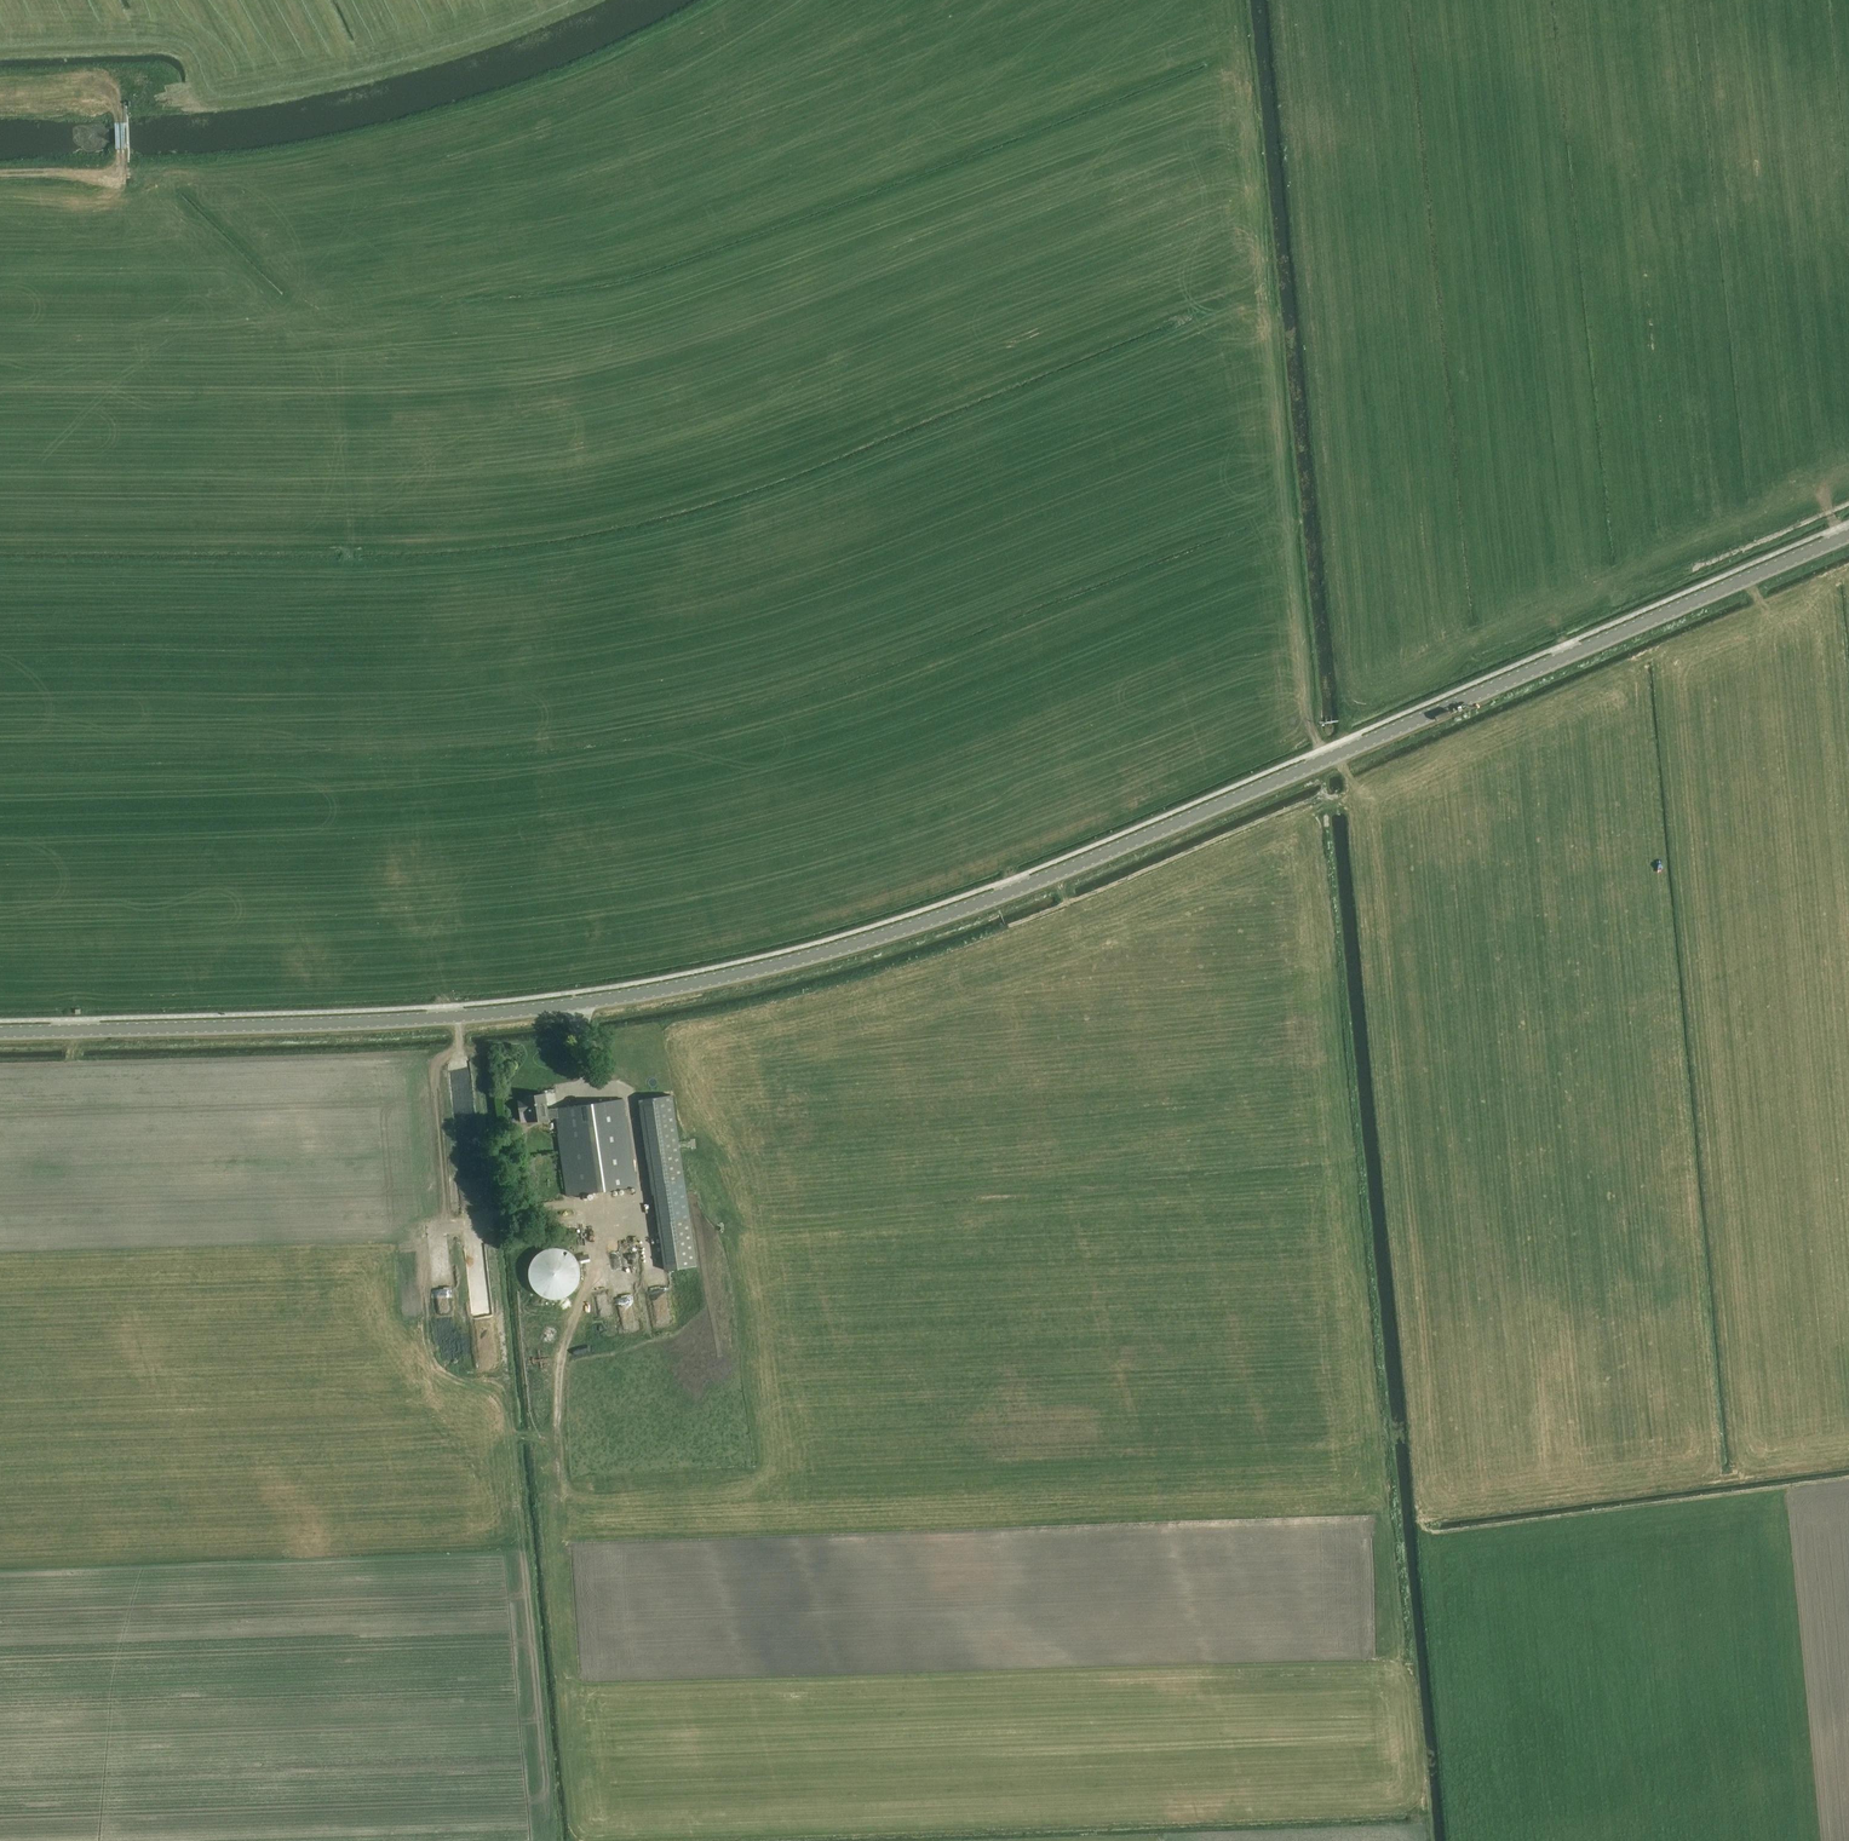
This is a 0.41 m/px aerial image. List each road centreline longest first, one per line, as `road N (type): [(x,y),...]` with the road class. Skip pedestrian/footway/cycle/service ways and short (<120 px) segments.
road 1 (tertiary): [(0,1032),(496,1011),(656,991),(797,958),(980,901),(1148,835),(1848,534)]
road 2 (track): [(0,174),(115,171),(119,113)]
road 3 (track): [(119,113),(108,83),(0,84)]

